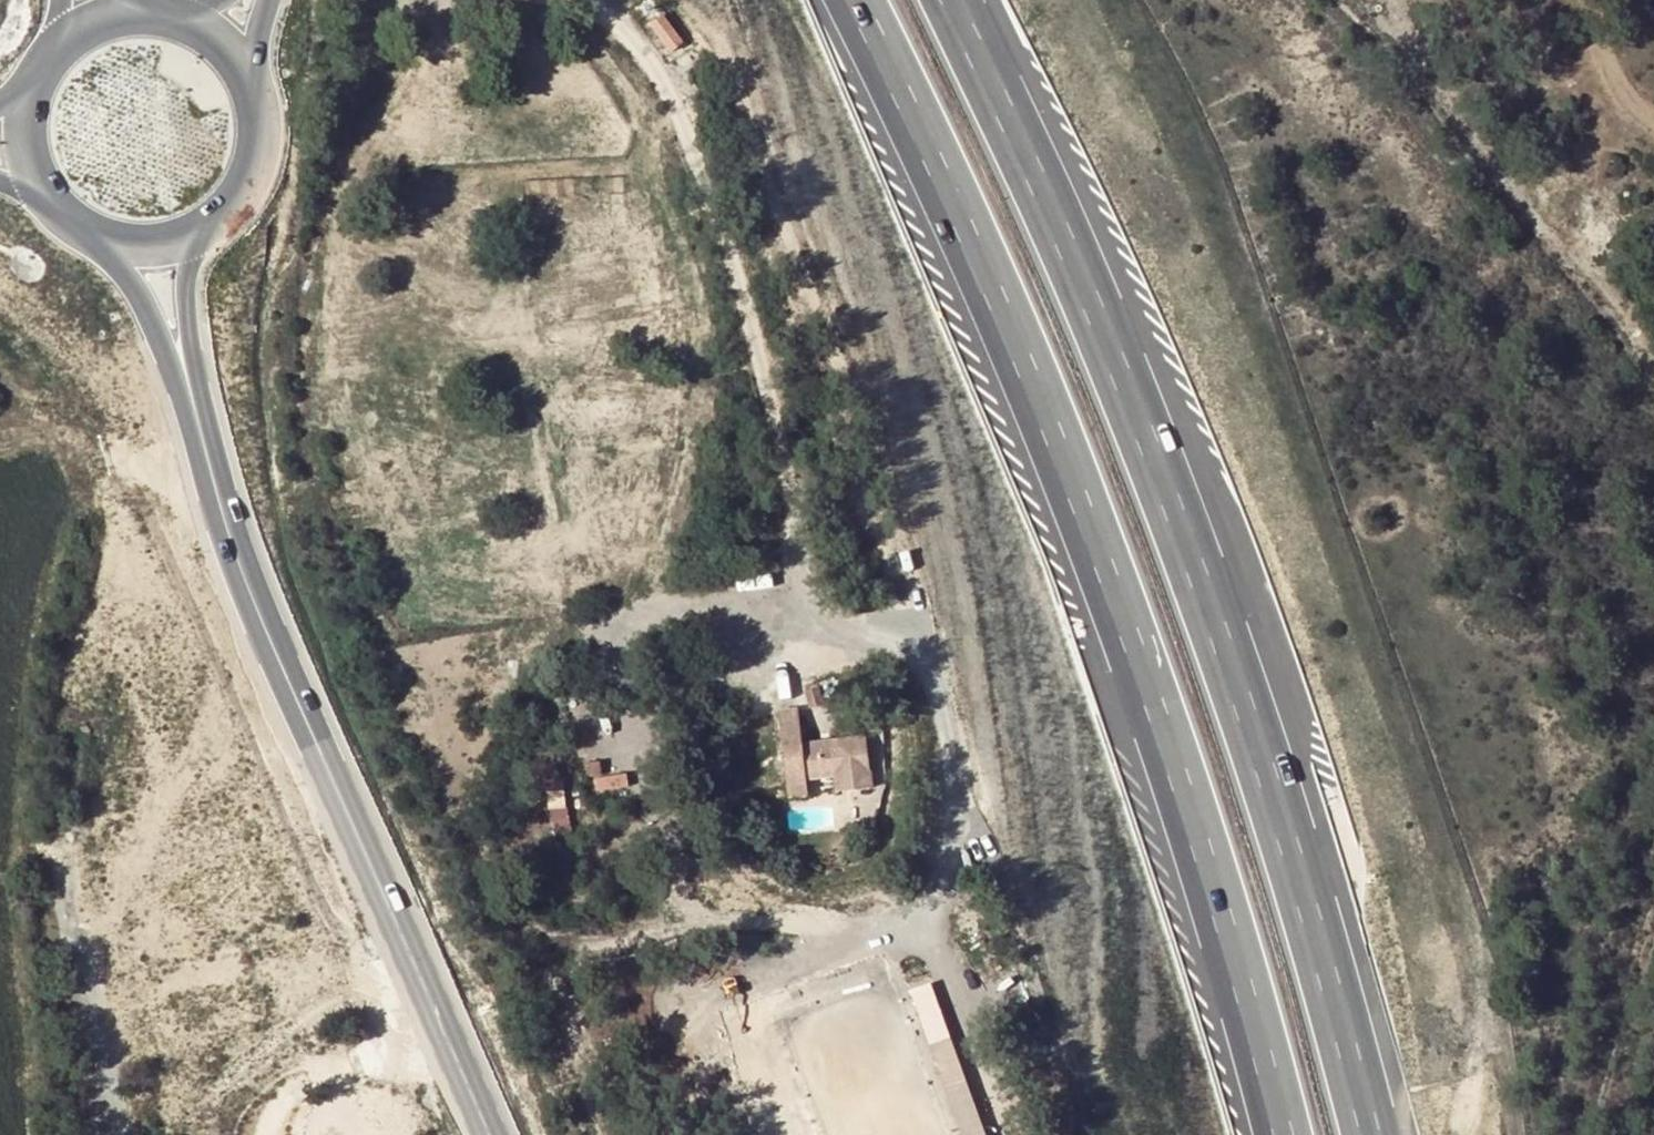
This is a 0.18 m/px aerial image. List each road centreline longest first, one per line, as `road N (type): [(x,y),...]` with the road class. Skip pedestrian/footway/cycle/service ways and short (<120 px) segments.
road 1 (motorway): [(853,0),(941,180),(1125,601),(1217,874),(1291,1134)]
road 2 (motorway): [(1368,1134),(1284,834),(1171,501),(950,0)]
road 3 (primary): [(182,374),(252,599),(493,1134)]
road 4 (track): [(115,1134),(66,860),(78,740),(114,562),(96,464),(106,457),(159,478),(209,470)]
road 5 (primary): [(82,222),(134,287),(182,374)]
road 6 (primary): [(182,374),(188,260),(211,206)]
road 7 (track): [(1593,0),(1621,91),(1653,124)]
road 8 (primary): [(82,222),(145,235),(211,206)]
road 9 (primary): [(35,72),(23,120),(45,190)]

